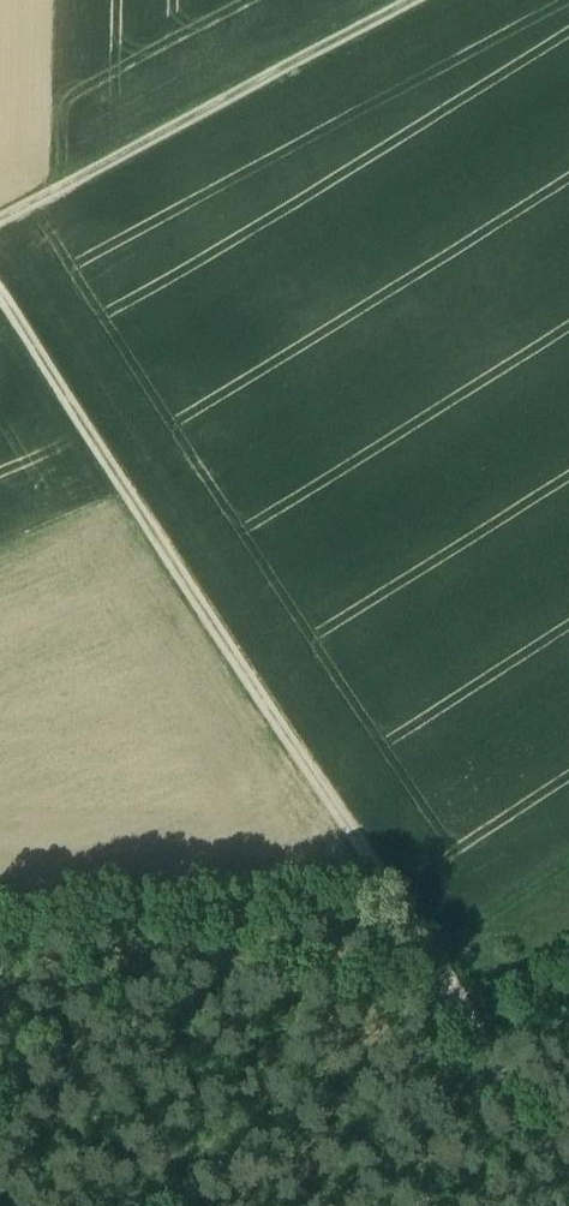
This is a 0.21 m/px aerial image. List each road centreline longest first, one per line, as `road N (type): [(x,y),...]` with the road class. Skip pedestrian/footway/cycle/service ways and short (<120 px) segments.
road 1 (track): [(0,295),(473,1034)]
road 2 (track): [(0,219),(414,0)]
road 3 (track): [(473,1034),(486,1039),(568,1177)]

